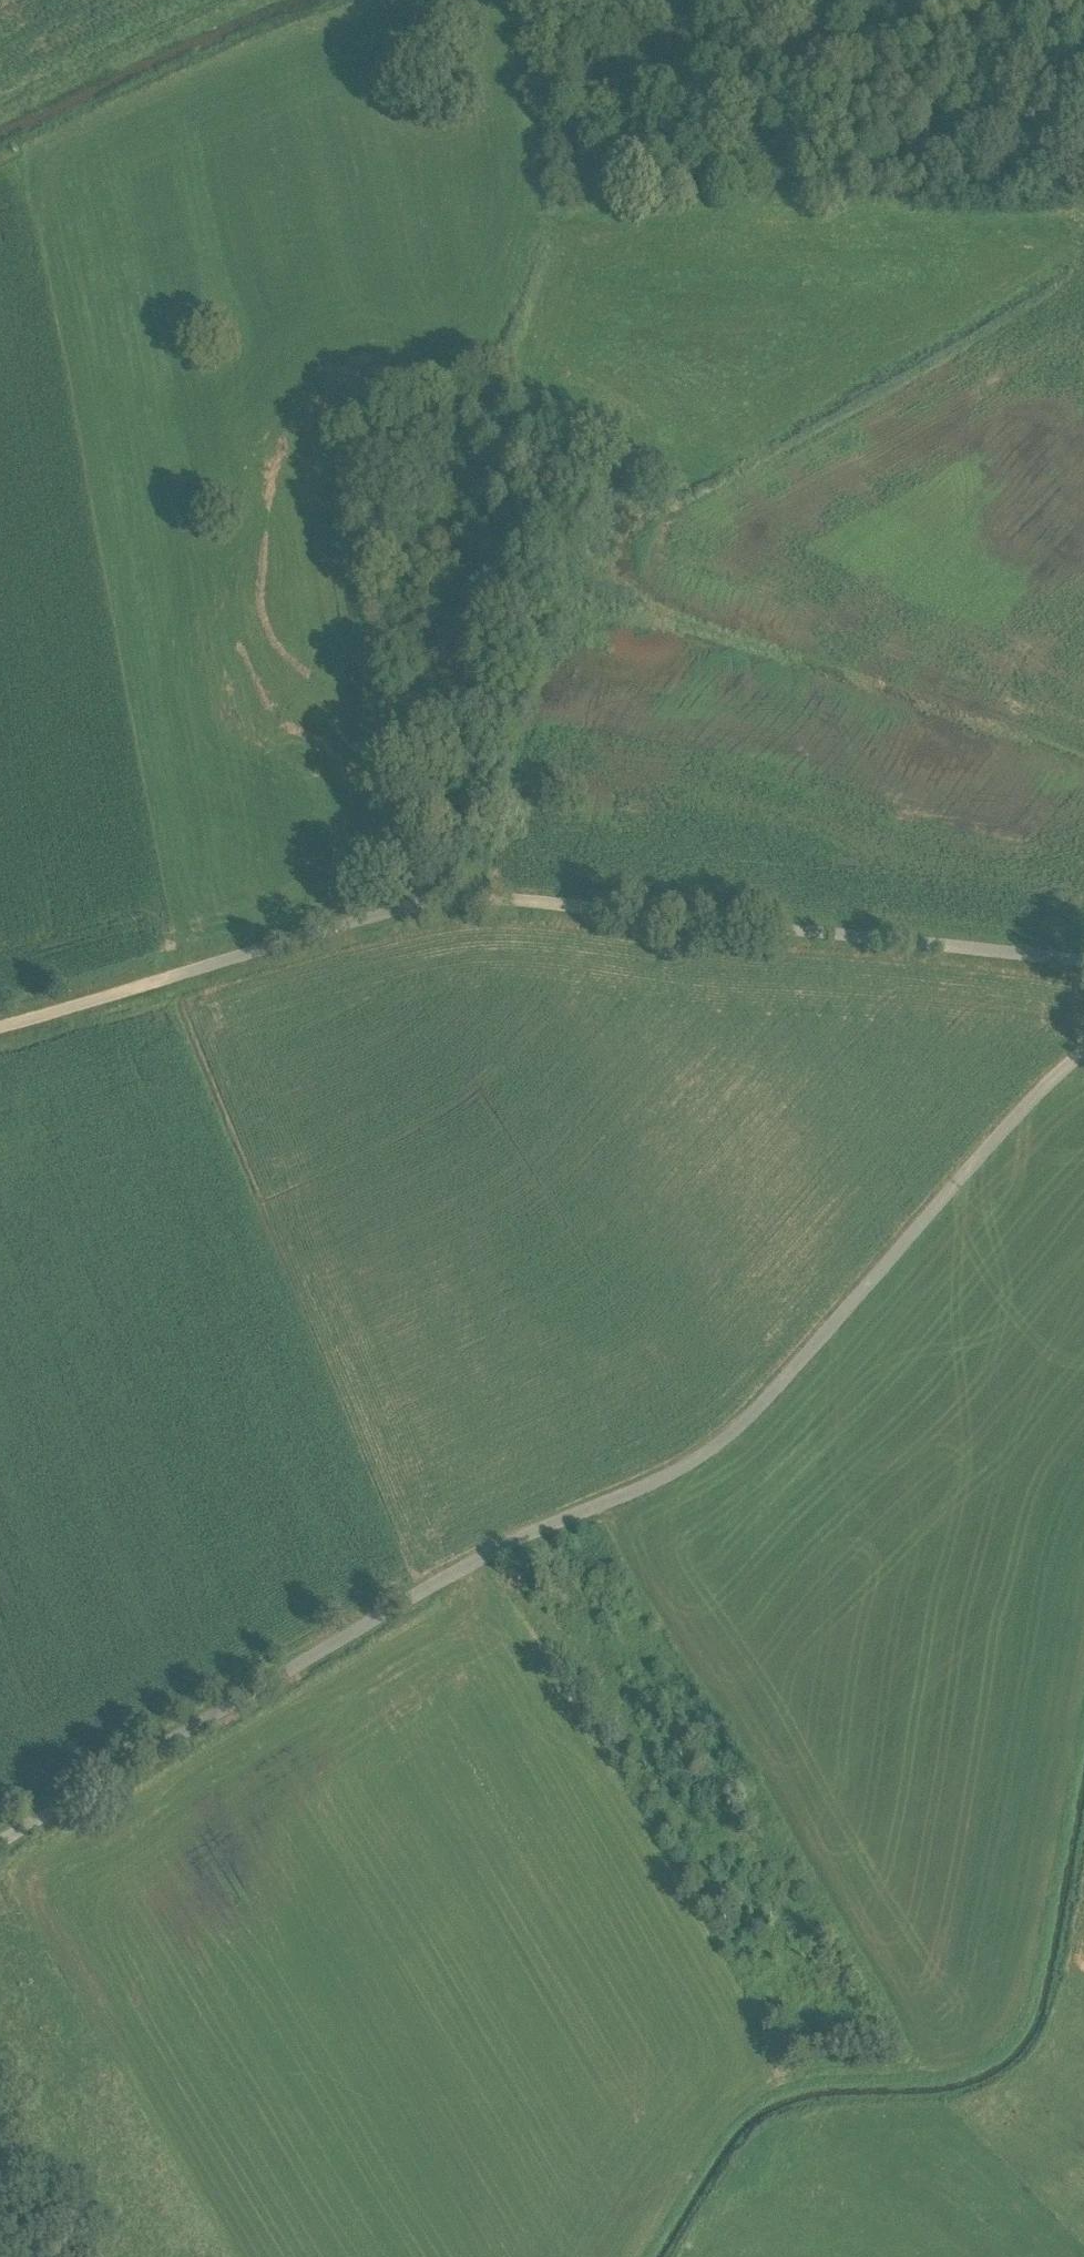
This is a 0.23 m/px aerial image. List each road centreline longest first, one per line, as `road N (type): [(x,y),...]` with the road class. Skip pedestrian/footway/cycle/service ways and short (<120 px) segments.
road 1 (unclassified): [(1083,1052),(1009,1123),(733,1434),(681,1470),(430,1588),(0,1838)]
road 2 (unclassified): [(1083,967),(496,897),(416,904),(0,1030)]
road 3 (track): [(645,2256),(739,2114),(782,2087),(946,2068)]

